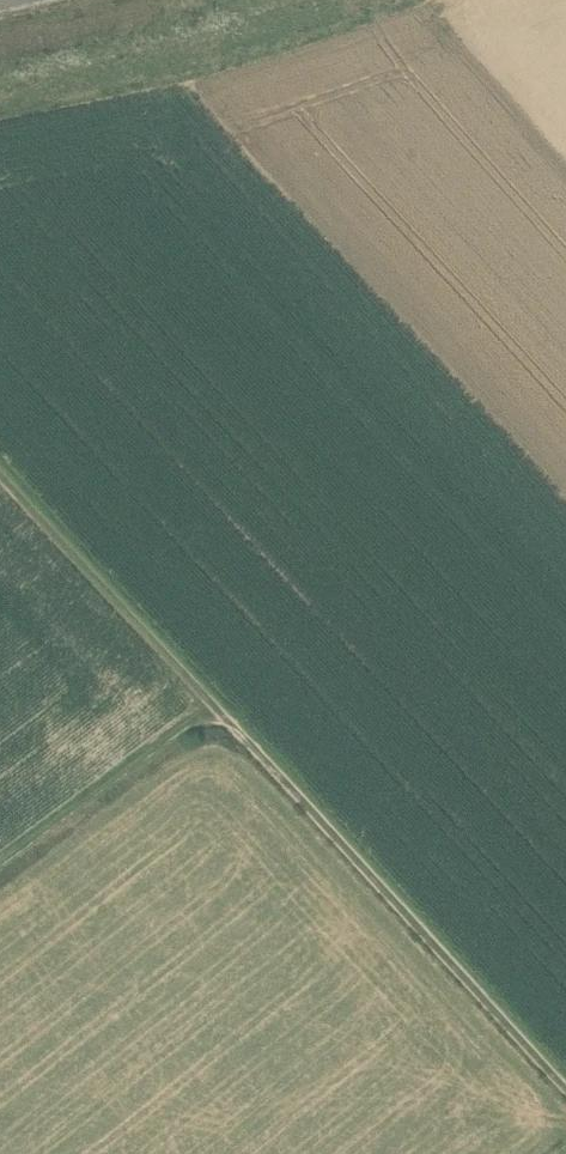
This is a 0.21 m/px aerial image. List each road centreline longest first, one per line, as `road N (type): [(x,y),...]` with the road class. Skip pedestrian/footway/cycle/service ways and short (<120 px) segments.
road 1 (track): [(565,1086),(0,476)]
road 2 (track): [(214,708),(0,867)]

